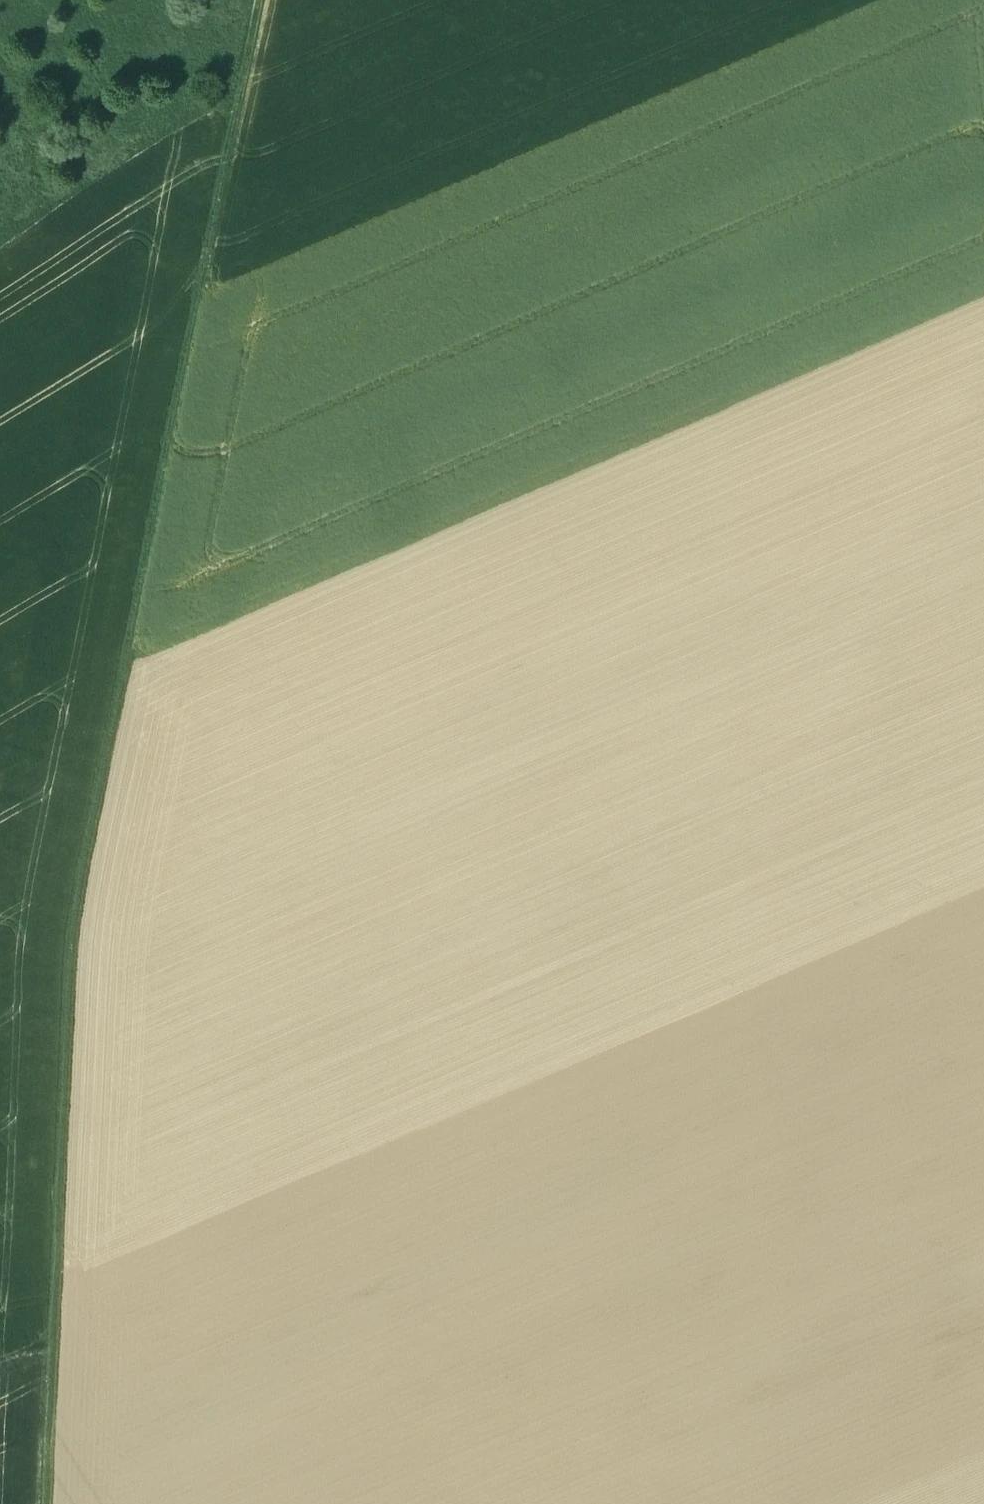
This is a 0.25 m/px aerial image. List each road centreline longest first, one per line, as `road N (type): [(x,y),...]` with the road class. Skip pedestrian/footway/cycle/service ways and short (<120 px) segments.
road 1 (track): [(258,0),(79,911),(44,1503)]

